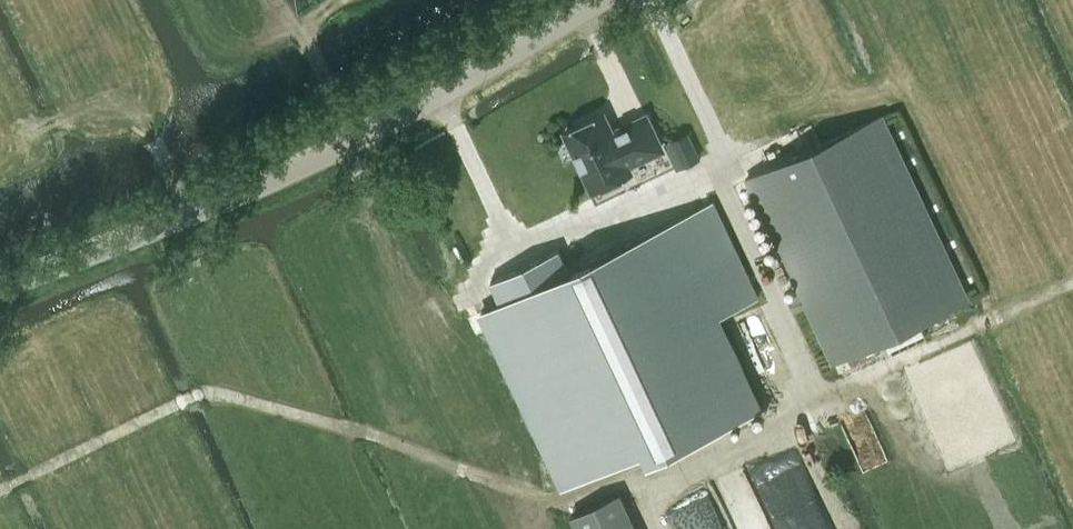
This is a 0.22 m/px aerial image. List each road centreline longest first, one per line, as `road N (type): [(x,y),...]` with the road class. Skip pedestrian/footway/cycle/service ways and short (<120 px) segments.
road 1 (track): [(0,488),(201,392),(381,435),(535,500),(709,458),(1072,284)]
road 2 (unclassified): [(0,289),(351,143),(601,0)]

